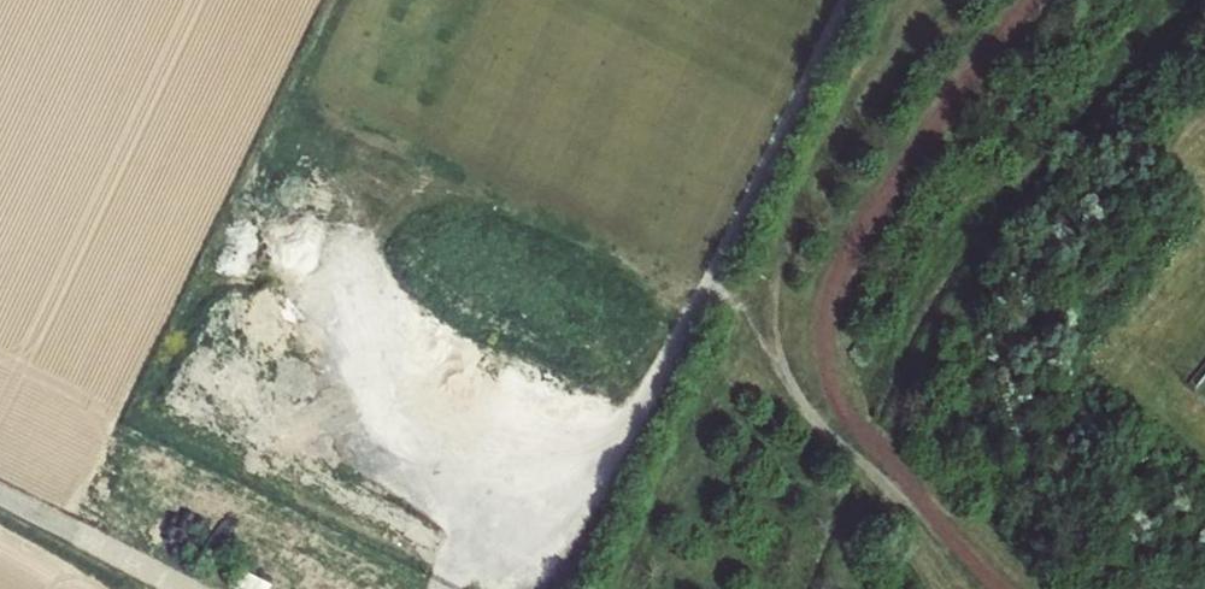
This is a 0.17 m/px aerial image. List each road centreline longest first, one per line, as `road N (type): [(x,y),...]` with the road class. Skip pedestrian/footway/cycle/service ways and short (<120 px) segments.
road 1 (track): [(1024,588),(838,396),(829,319),(843,254),(1045,0)]
road 2 (unclassified): [(183,588),(0,496)]

